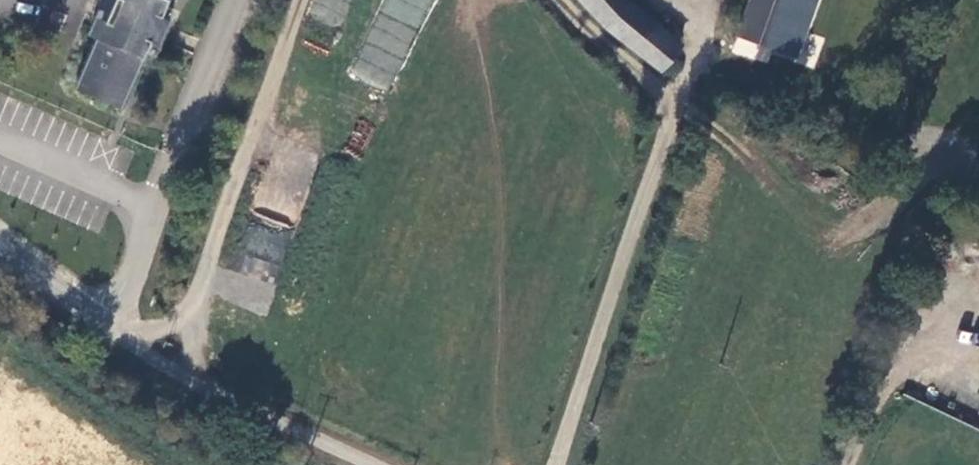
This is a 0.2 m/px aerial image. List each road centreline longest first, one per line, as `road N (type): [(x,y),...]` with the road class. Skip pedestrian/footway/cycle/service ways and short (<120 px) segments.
road 1 (unclassified): [(554,464),(714,0)]
road 2 (unclassified): [(378,464),(172,371),(0,246)]

